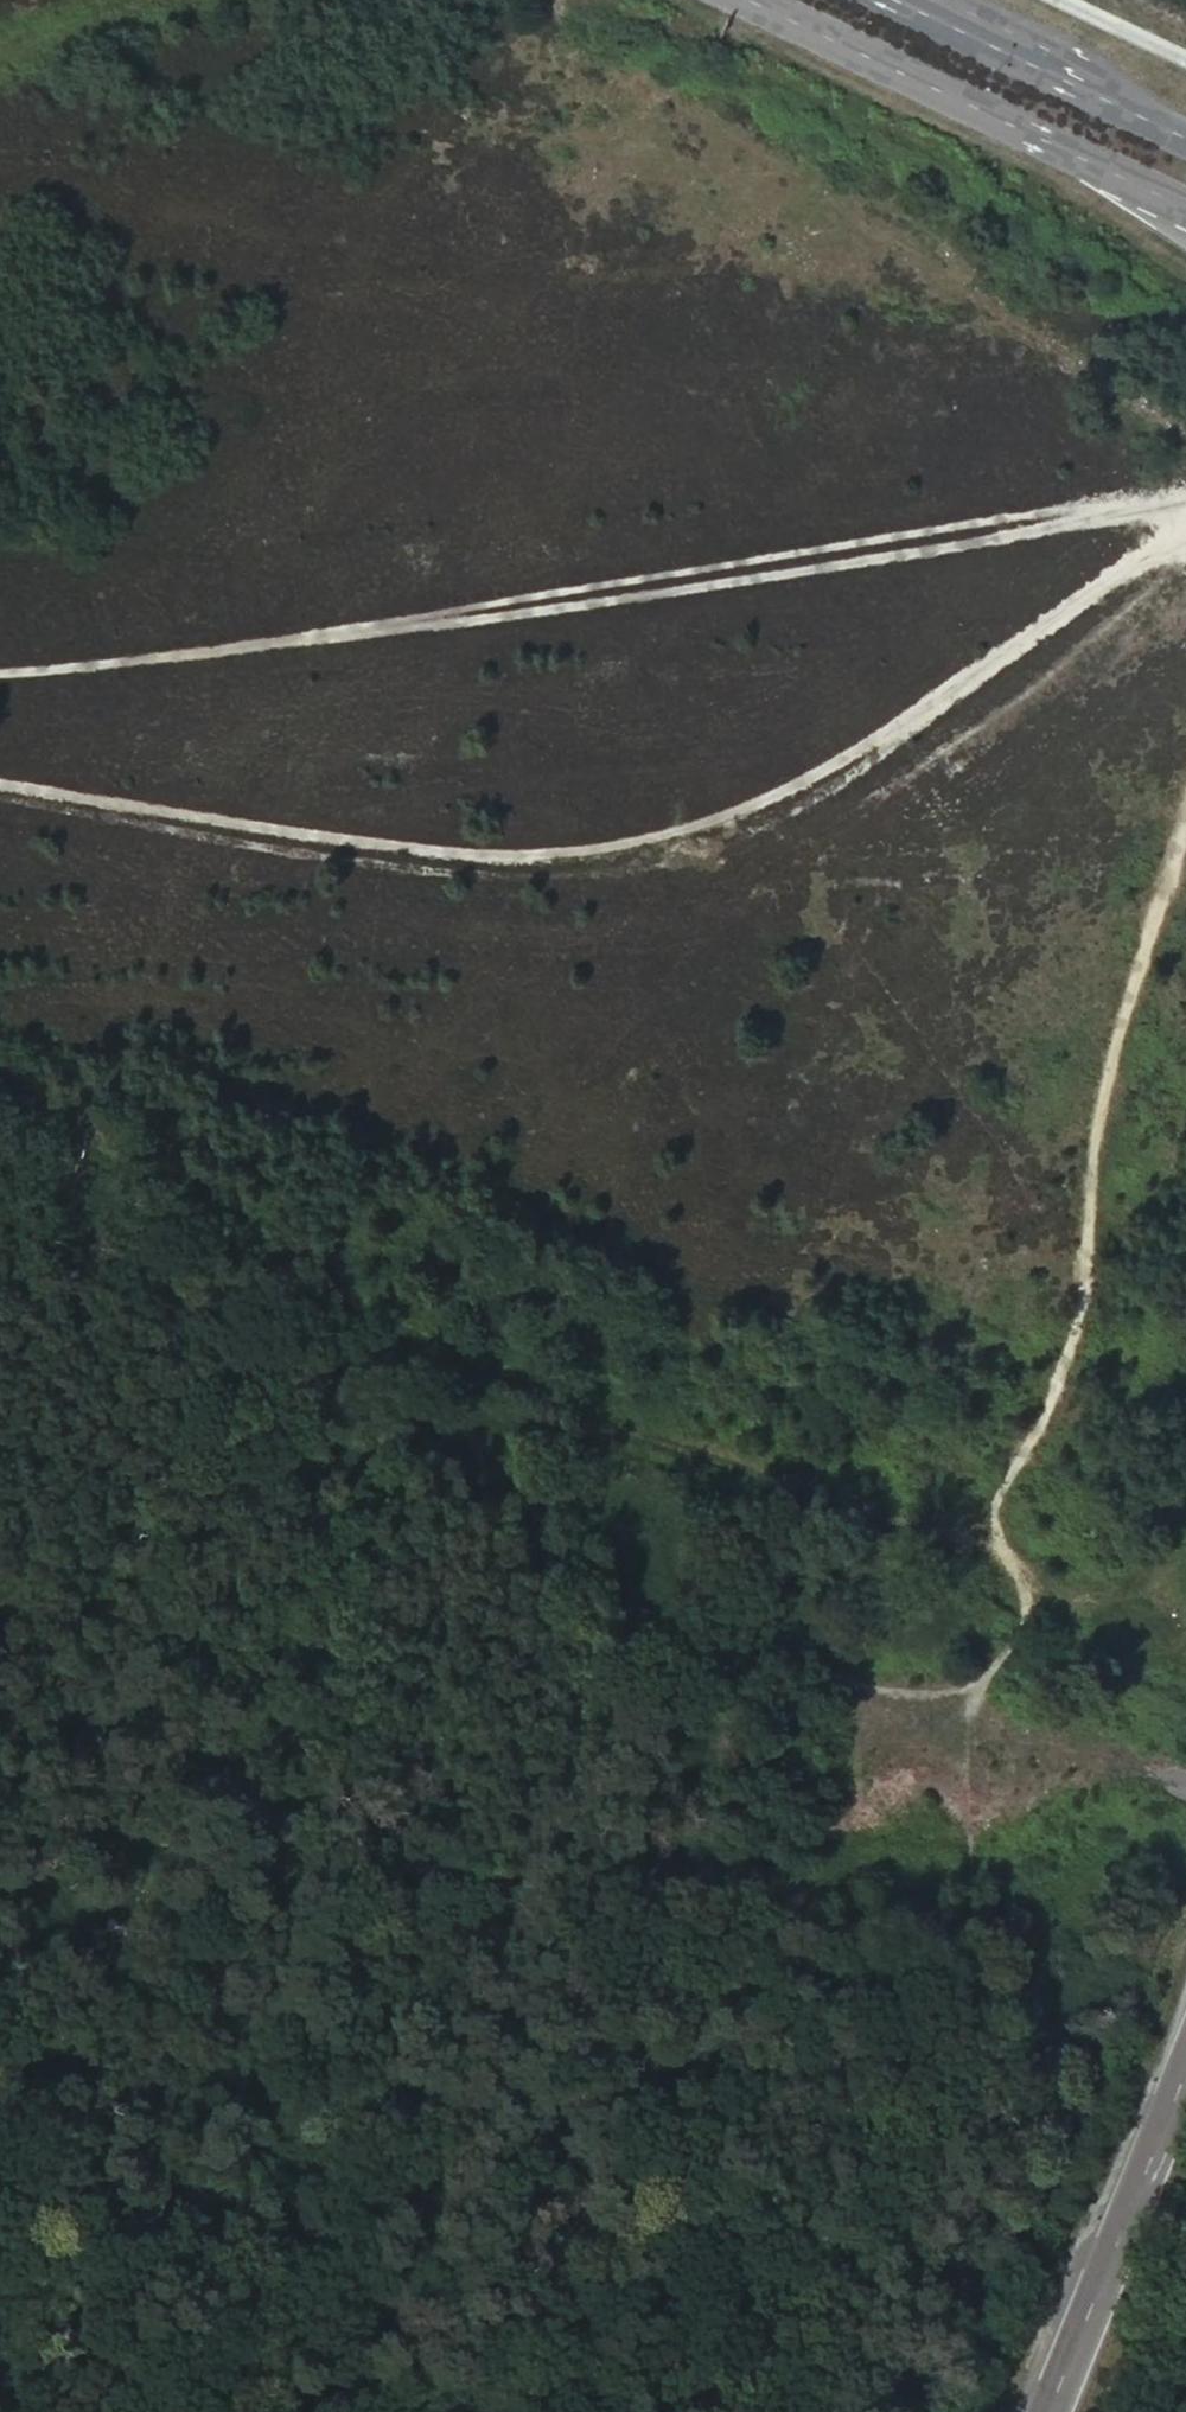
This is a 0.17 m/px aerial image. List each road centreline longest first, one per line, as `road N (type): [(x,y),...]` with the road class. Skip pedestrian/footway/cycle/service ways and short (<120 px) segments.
road 1 (tertiary): [(749,0),(1185,215)]
road 2 (trunk): [(1185,2069),(1043,2411)]
road 3 (tertiary): [(1185,138),(916,0)]

